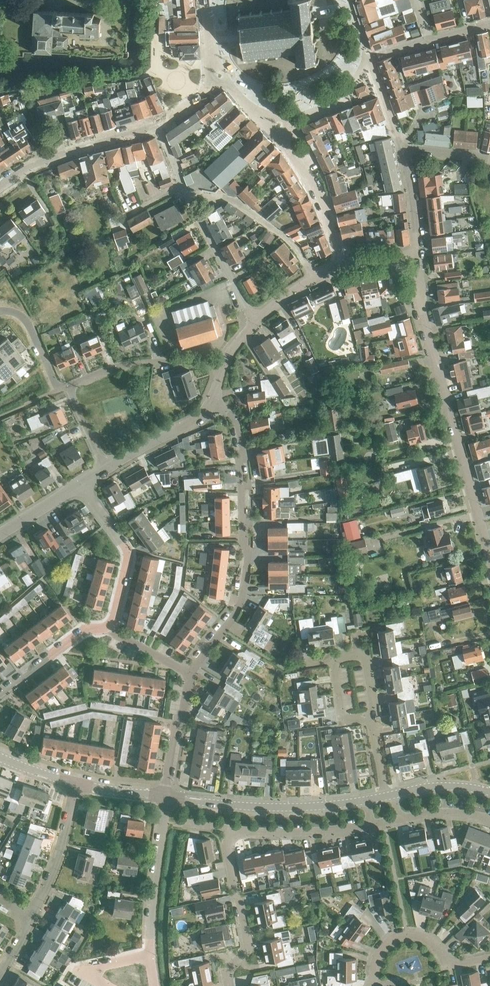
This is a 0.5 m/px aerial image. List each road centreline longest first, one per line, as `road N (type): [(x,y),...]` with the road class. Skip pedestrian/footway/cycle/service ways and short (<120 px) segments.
road 1 (residential): [(191,674),(237,611),(248,558),(244,450),(235,417),(210,397)]
road 2 (residential): [(489,563),(420,298)]
road 3 (tertiary): [(367,800),(239,805),(165,797)]
road 4 (residential): [(154,985),(149,931),(165,797)]
road 5 (residential): [(343,261),(267,102)]
road 6 (residential): [(226,828),(249,947),(225,969),(226,985)]
road 7 (tertiary): [(0,186),(44,161),(156,125)]
road 8 (residential): [(373,985),(383,946),(406,934),(435,945),(448,967),(489,958)]
road 9 (residential): [(109,630),(127,562),(80,483)]
road 10 (residential): [(69,387),(130,363),(222,369)]
road 11 (residential): [(373,718),(364,657),(332,661),(343,723)]
road 12 (residential): [(371,824),(310,832),(226,828)]
road 13 (residential): [(255,320),(185,194)]
road 14 (residential): [(76,784),(56,865),(32,918)]
road 15 (residential): [(210,397),(199,416),(104,468)]
road 16 (residential): [(0,691),(79,634),(109,630)]
road 17 (residential): [(165,797),(191,674)]

